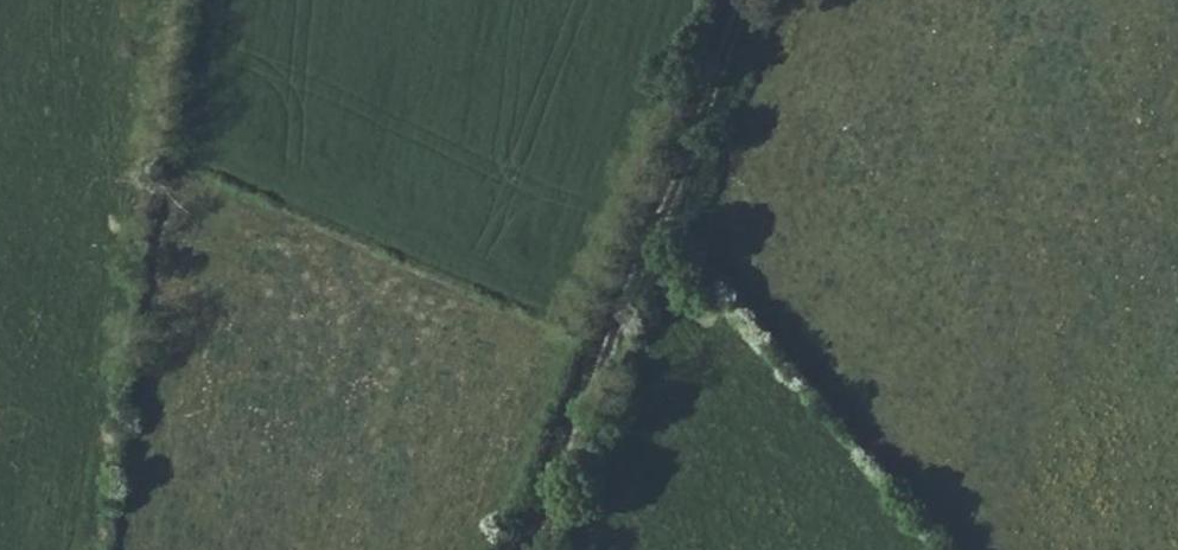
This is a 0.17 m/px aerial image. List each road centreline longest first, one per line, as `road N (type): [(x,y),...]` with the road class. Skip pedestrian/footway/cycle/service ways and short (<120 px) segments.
road 1 (track): [(544,549),(753,0)]

